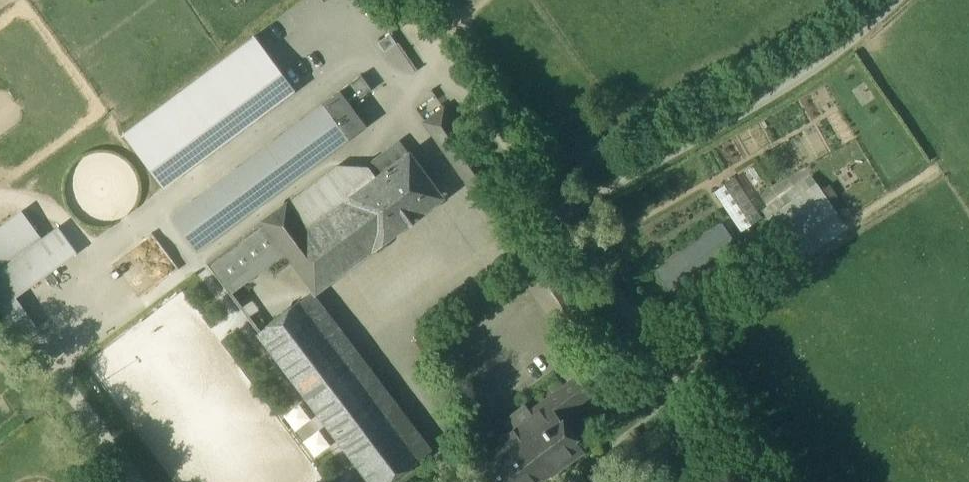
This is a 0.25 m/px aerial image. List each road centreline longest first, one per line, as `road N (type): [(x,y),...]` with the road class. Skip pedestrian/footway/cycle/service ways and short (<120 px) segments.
road 1 (track): [(559,218),(745,481)]
road 2 (track): [(120,481),(22,348)]

